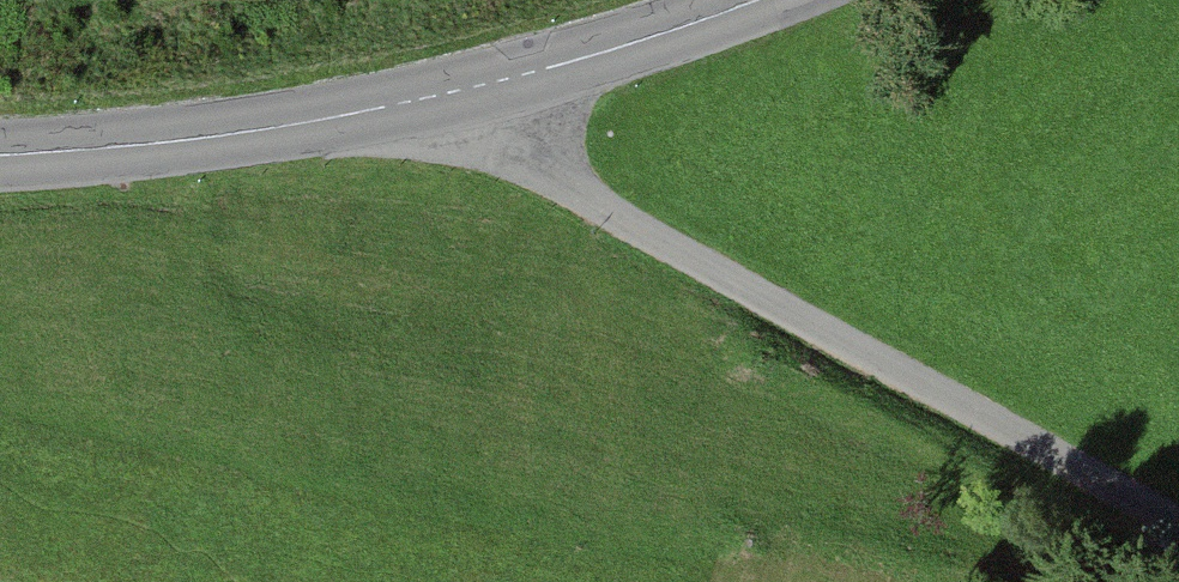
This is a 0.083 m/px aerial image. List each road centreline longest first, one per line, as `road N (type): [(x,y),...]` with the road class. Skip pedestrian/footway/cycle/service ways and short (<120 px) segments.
road 1 (residential): [(1178,534),(548,175),(505,123),(491,85)]
road 2 (tertiary): [(0,164),(253,132),(491,85)]
road 3 (tertiary): [(491,85),(763,0)]

